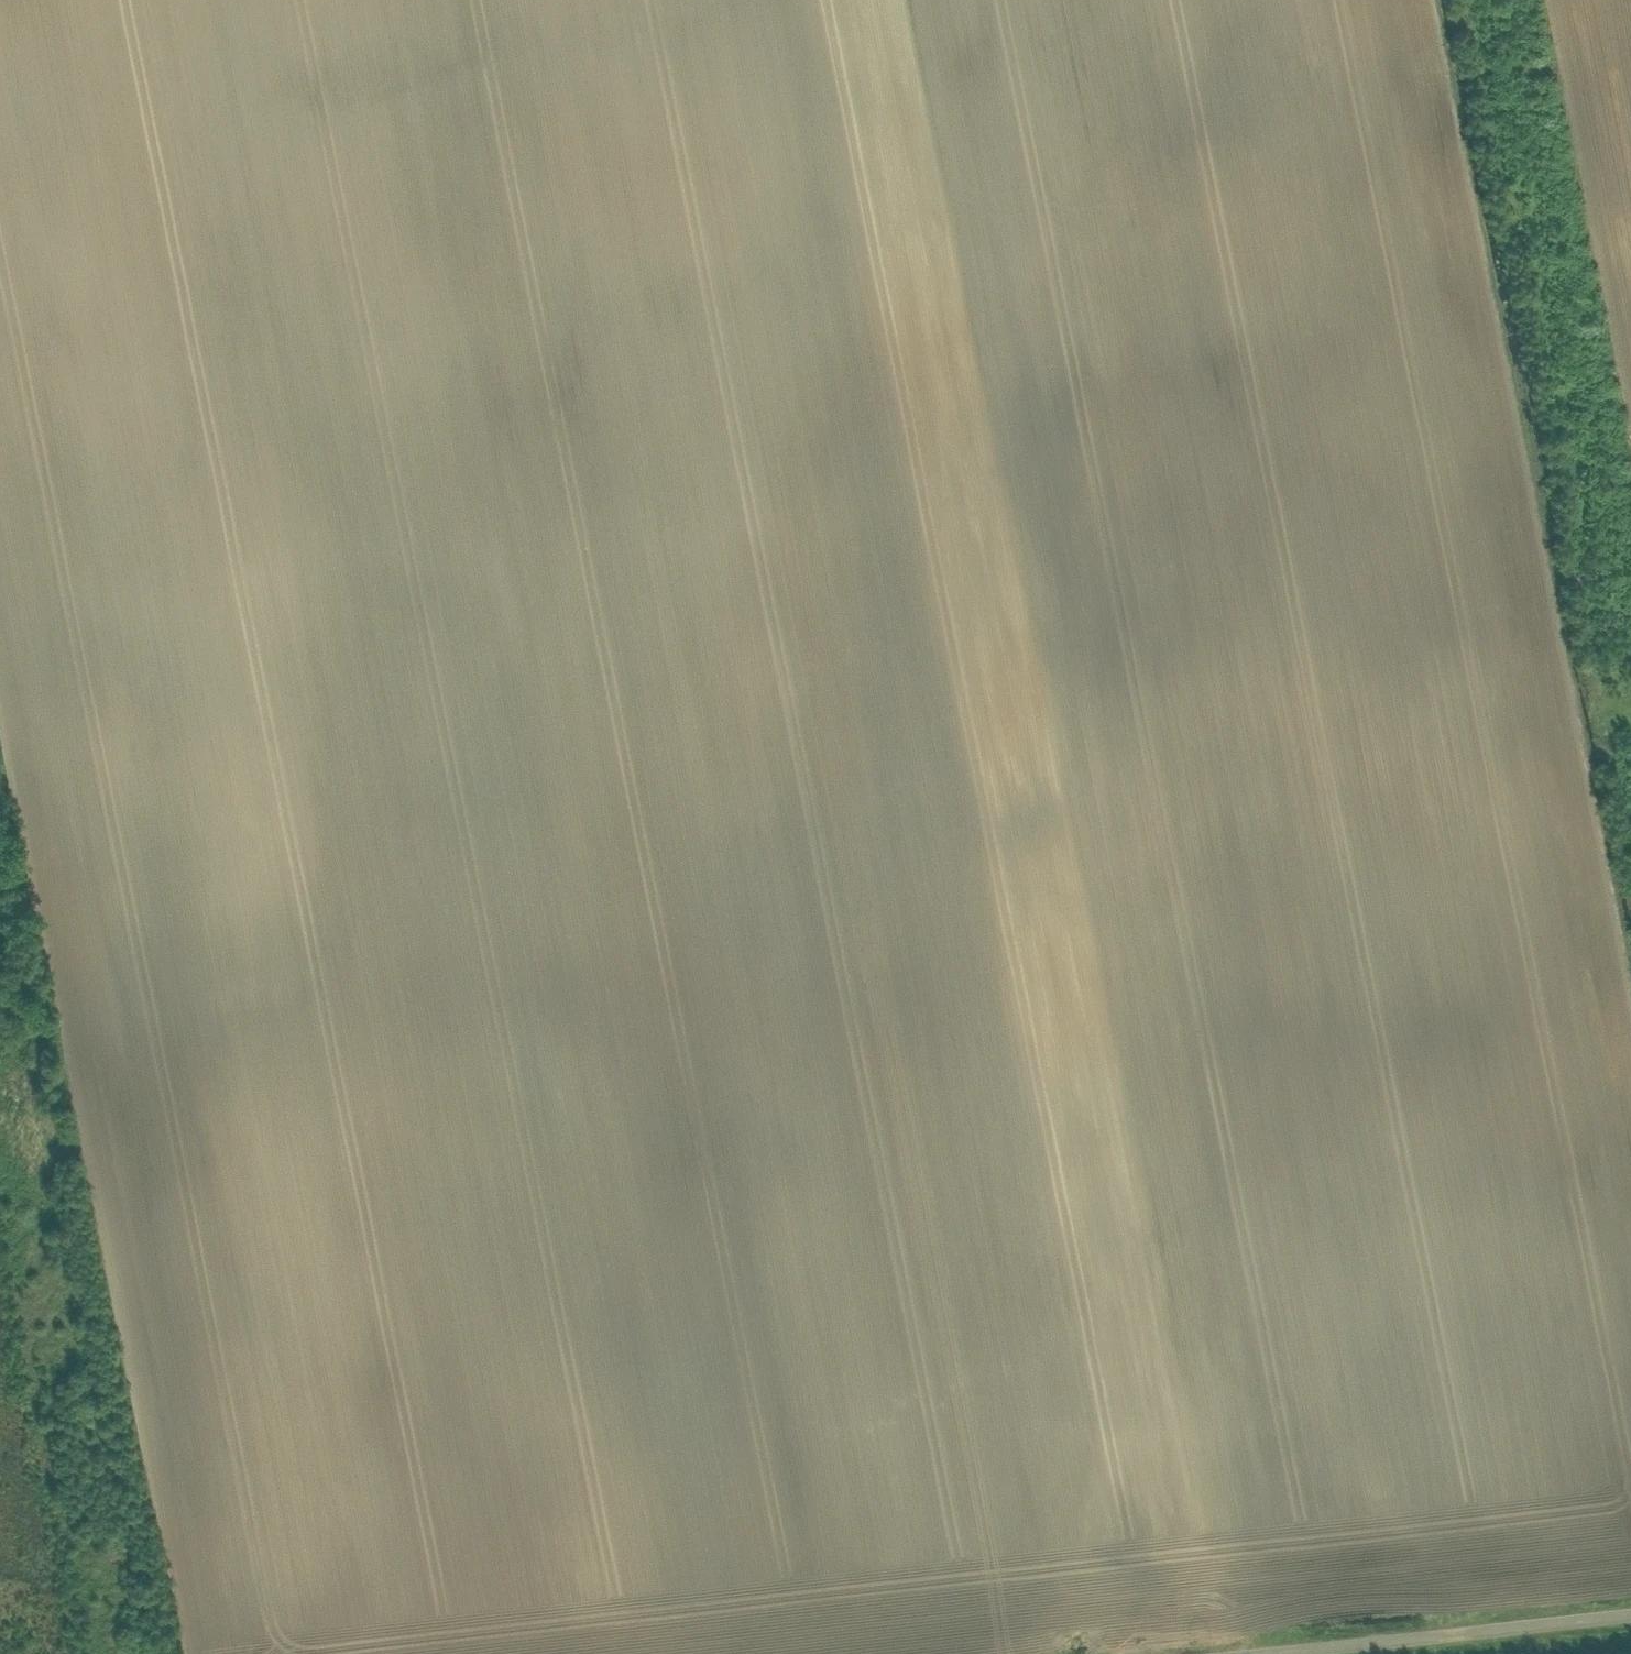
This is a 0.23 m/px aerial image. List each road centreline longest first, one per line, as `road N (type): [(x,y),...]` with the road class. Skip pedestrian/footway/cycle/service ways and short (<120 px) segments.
road 1 (unclassified): [(1630,1612),(1231,1653)]

